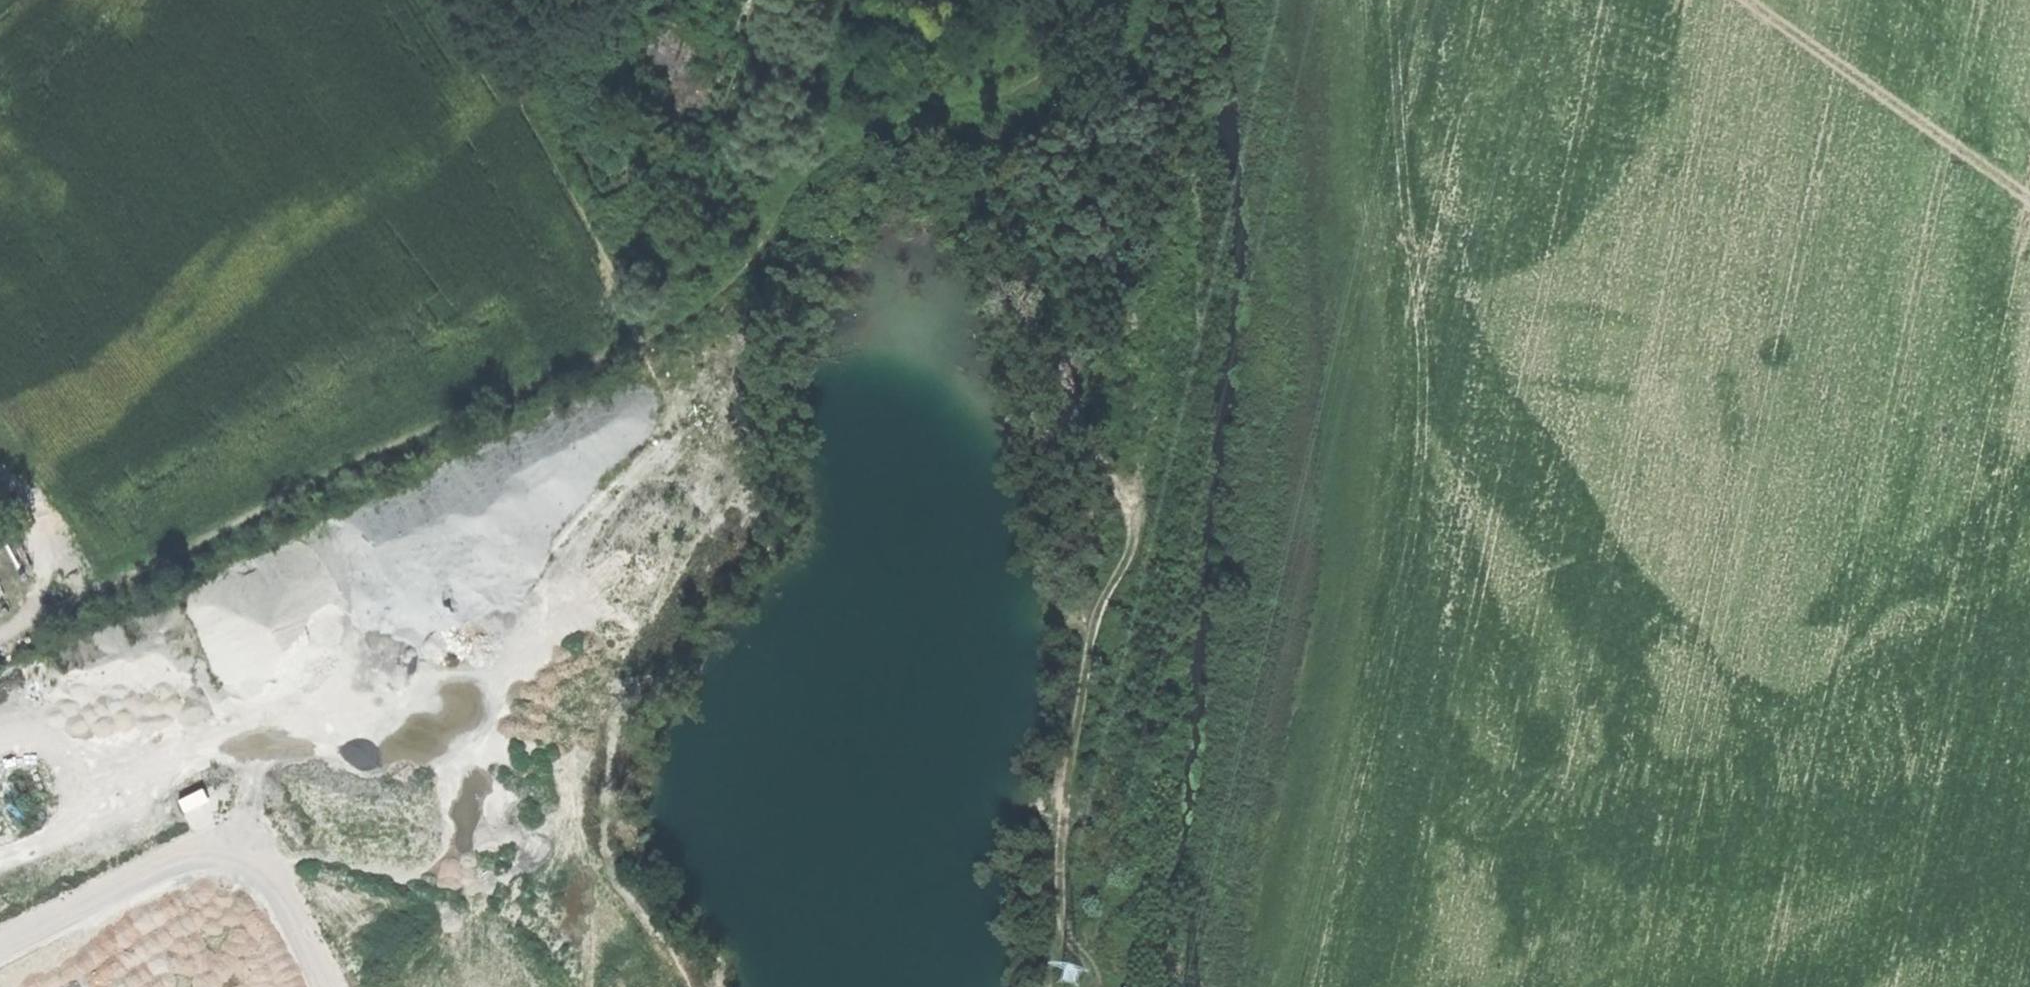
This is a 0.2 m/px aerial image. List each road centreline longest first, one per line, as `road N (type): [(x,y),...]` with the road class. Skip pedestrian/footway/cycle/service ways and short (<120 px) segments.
road 1 (track): [(1059,80),(958,103),(856,142),(804,180),(735,283),(671,327),(410,437),(0,634)]
road 2 (track): [(1051,986),(1061,934),(1060,831),(1091,631),(1135,538),(1138,510)]
road 3 (unclassified): [(0,942),(168,860),(201,853),(242,860),(265,878),(320,986)]

